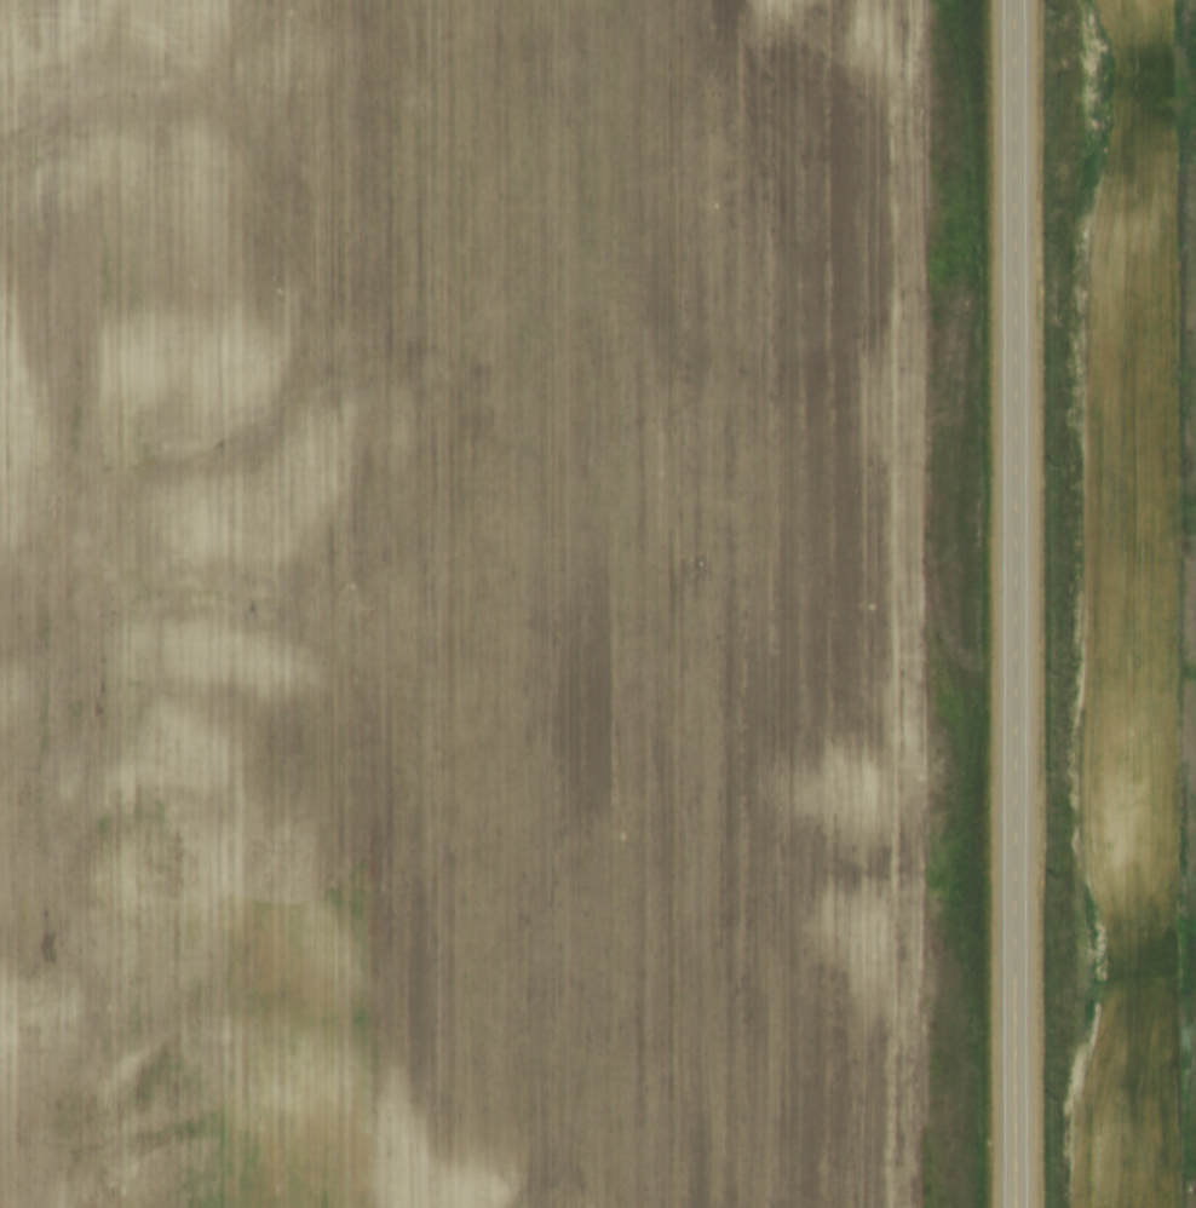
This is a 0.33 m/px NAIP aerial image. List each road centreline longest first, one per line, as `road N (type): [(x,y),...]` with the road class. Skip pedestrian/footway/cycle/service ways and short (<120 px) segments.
road 1 (tertiary): [(1023,1207),(1017,0)]

